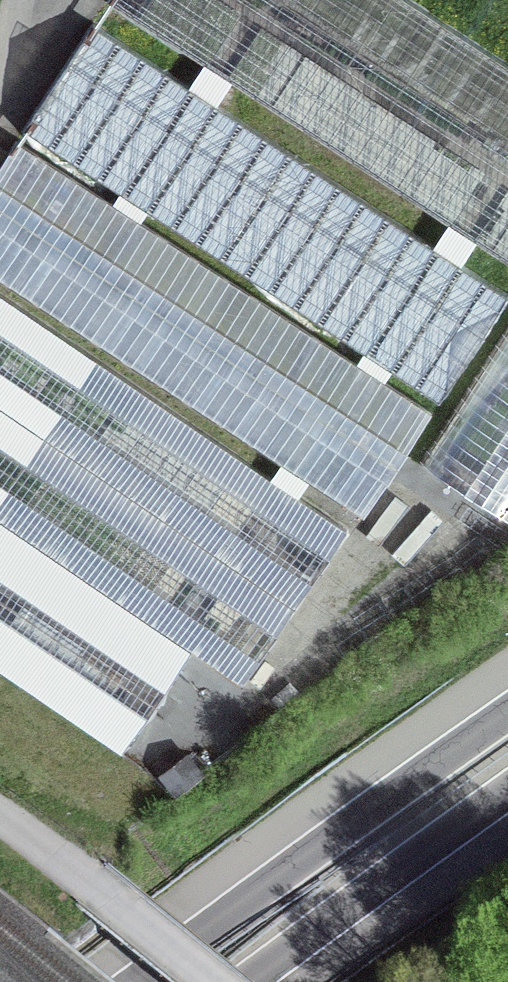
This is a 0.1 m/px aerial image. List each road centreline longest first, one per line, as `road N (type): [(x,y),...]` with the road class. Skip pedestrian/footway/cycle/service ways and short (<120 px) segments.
road 1 (trunk): [(507,725),(156,981)]
road 2 (trunk): [(260,981),(507,803)]
road 3 (unclassified): [(0,823),(201,981)]

